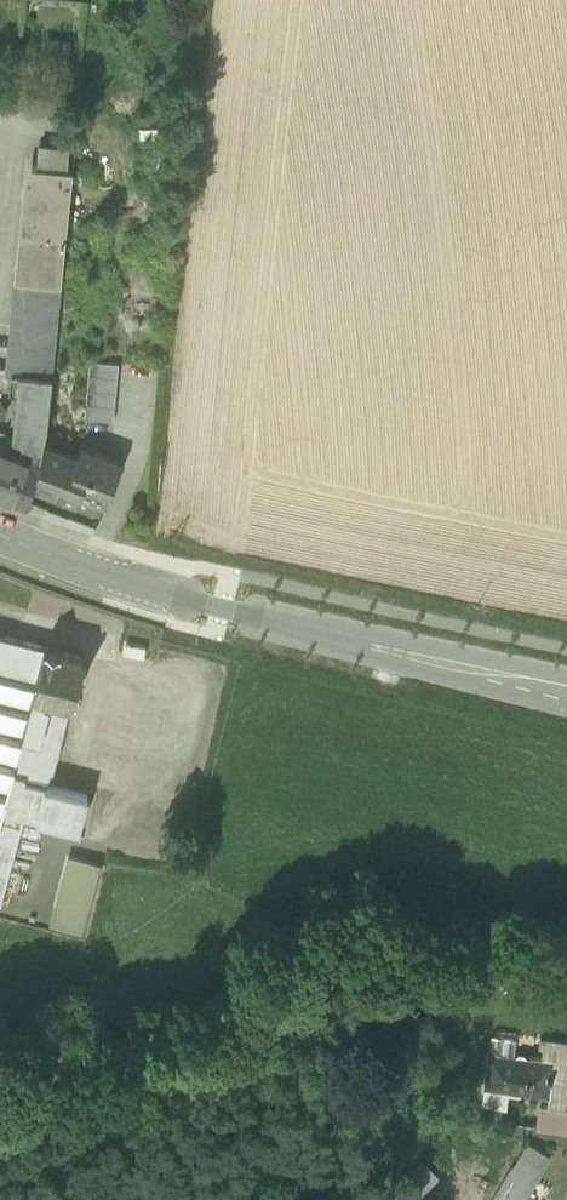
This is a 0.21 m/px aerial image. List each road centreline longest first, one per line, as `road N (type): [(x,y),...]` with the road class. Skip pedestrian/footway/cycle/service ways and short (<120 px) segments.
road 1 (secondary): [(566,698),(167,597),(0,536)]

